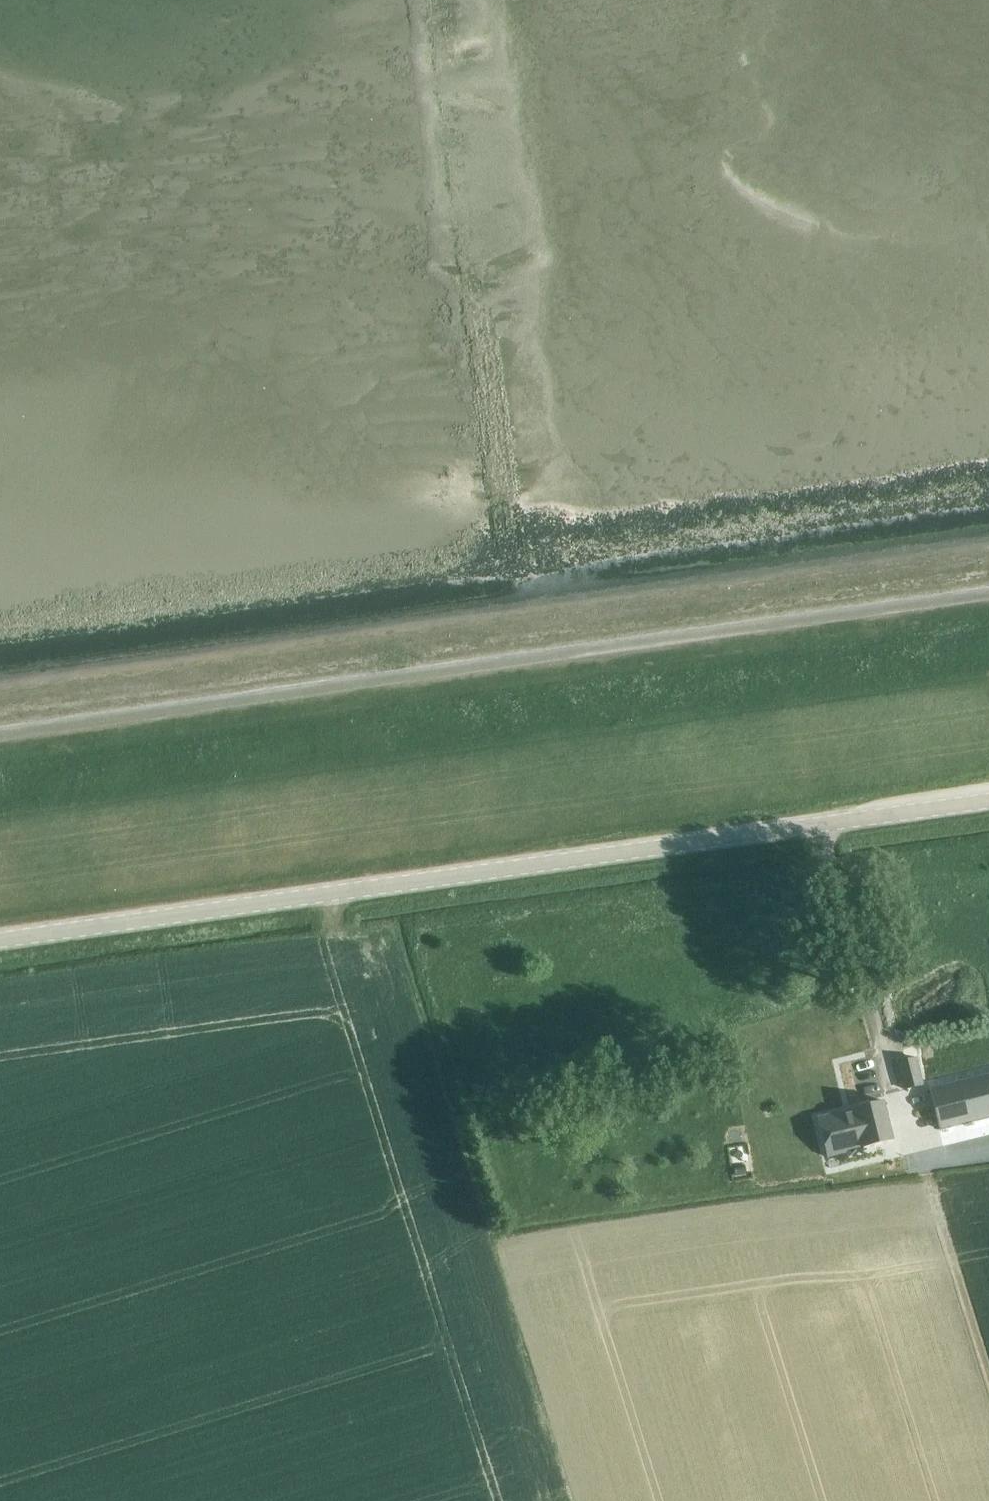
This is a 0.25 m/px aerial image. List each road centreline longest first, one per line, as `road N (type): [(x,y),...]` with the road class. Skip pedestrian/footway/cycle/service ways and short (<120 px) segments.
road 1 (tertiary): [(0,939),(988,800)]
road 2 (track): [(988,1390),(925,1184)]

